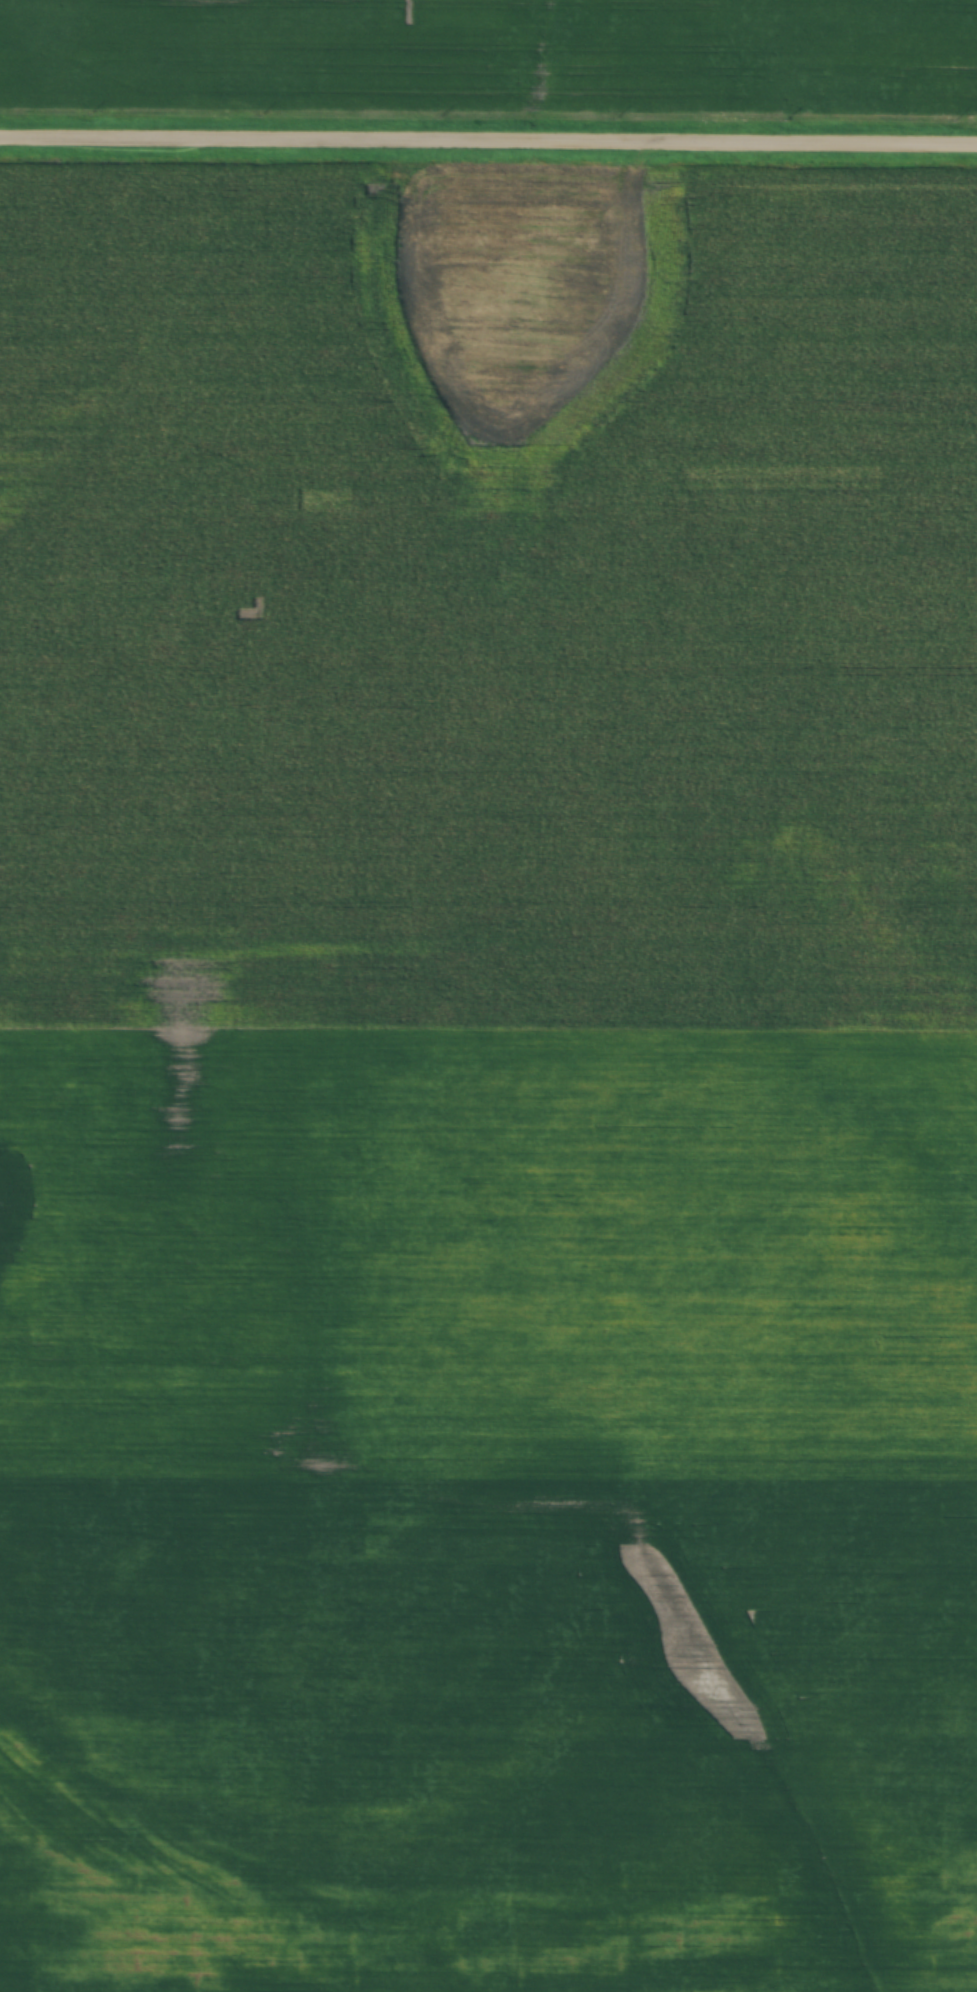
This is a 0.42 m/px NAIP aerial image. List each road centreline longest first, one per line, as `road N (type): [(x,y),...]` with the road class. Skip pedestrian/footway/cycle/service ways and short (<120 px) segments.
road 1 (residential): [(976,147),(0,139)]

